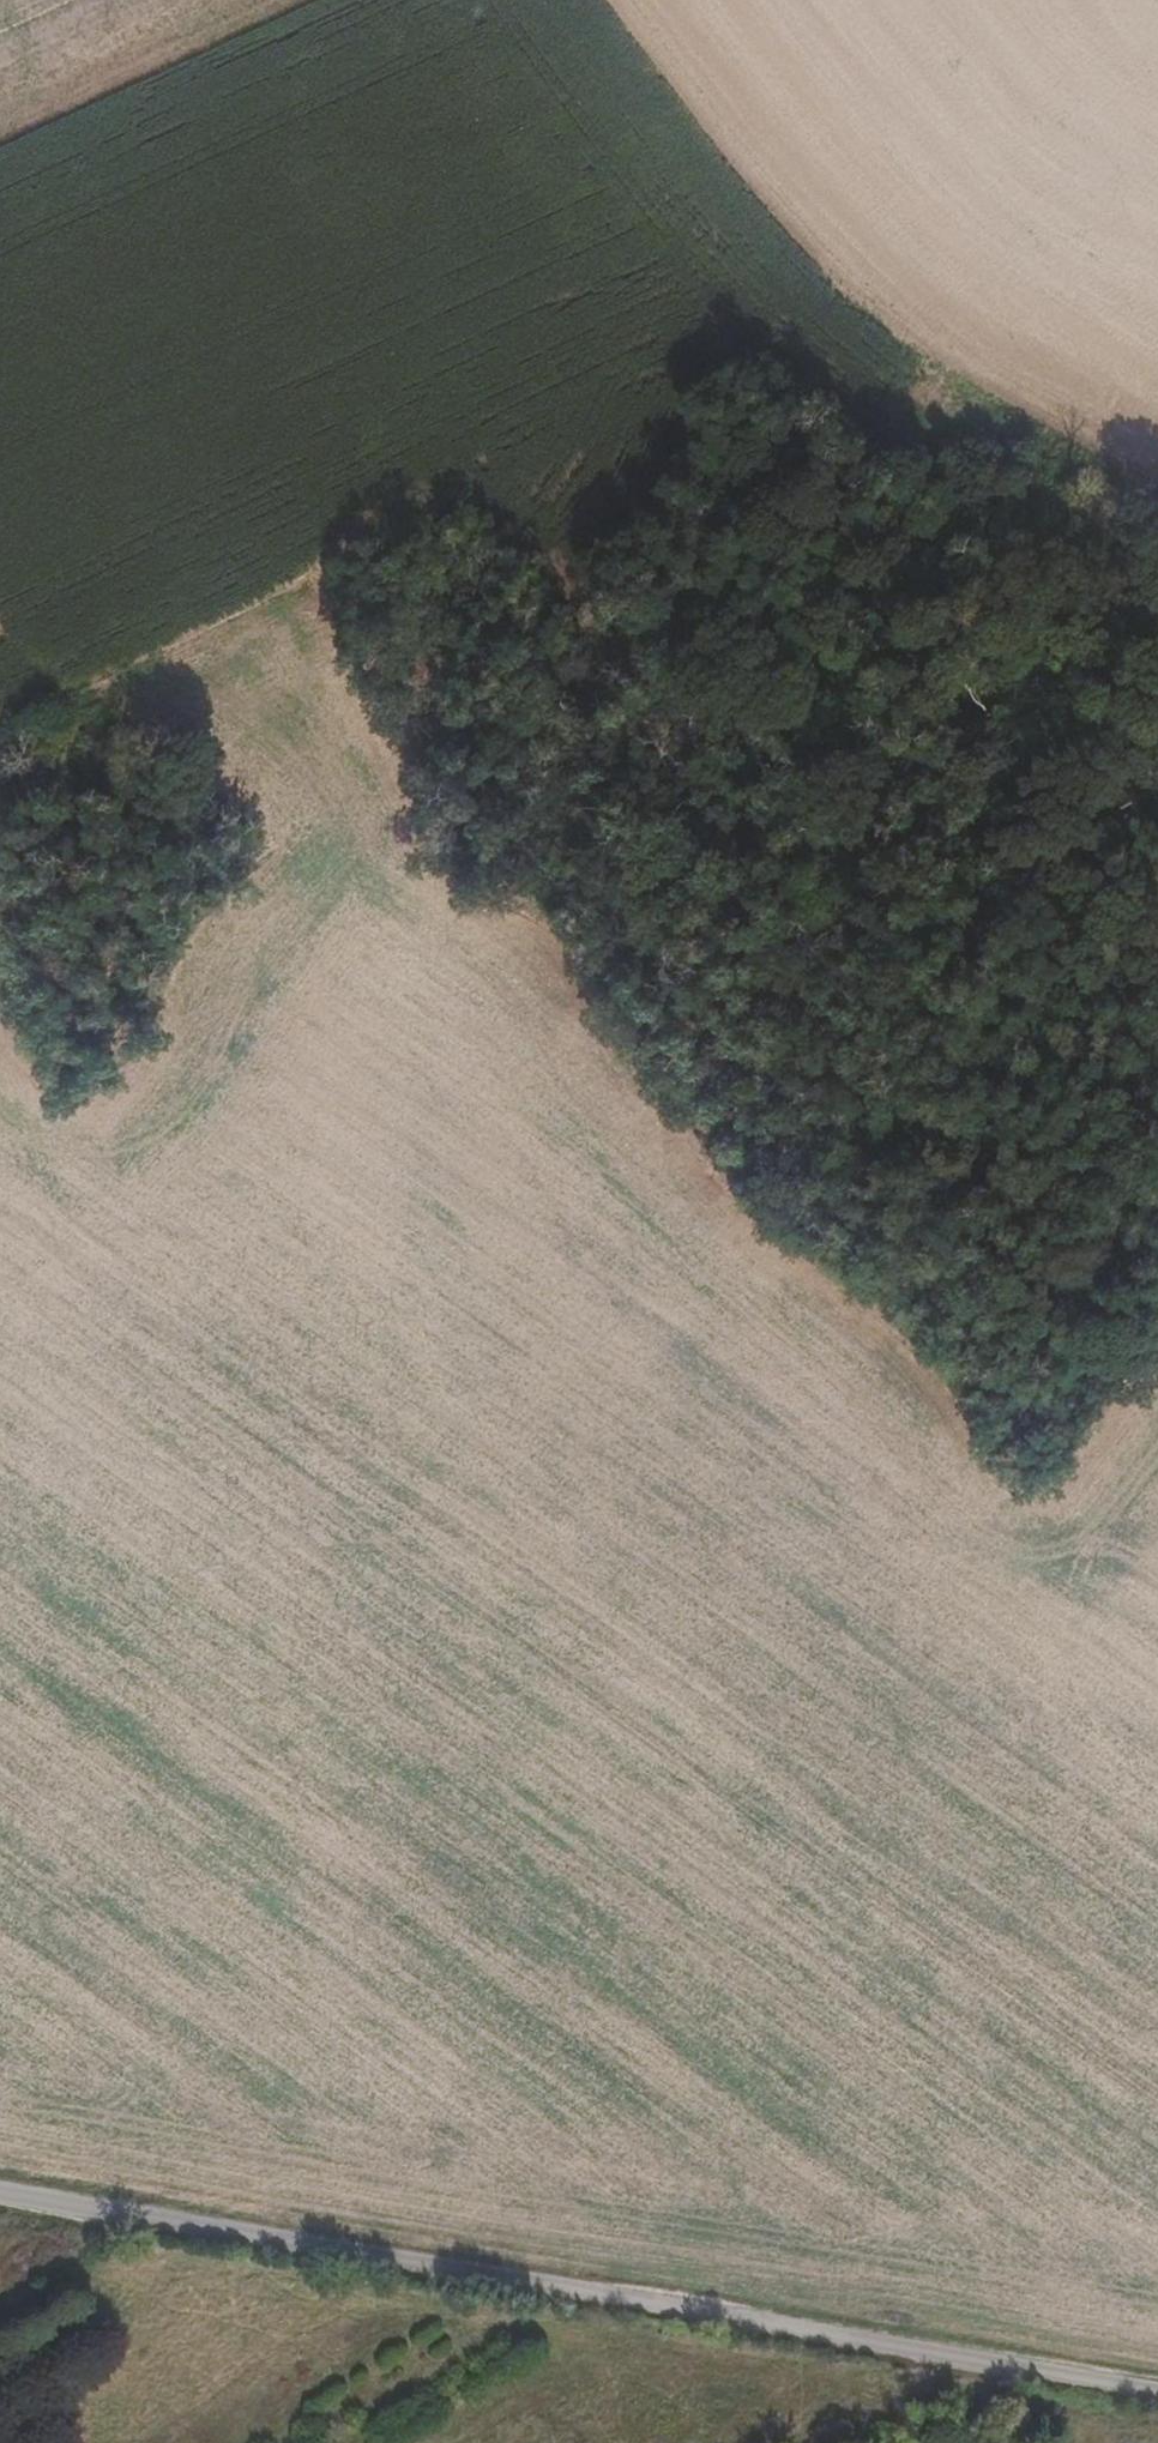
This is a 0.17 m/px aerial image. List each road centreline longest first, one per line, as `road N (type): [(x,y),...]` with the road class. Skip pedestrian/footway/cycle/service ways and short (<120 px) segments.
road 1 (unclassified): [(1157,2385),(0,2192)]
road 2 (track): [(1033,430),(1157,534)]

